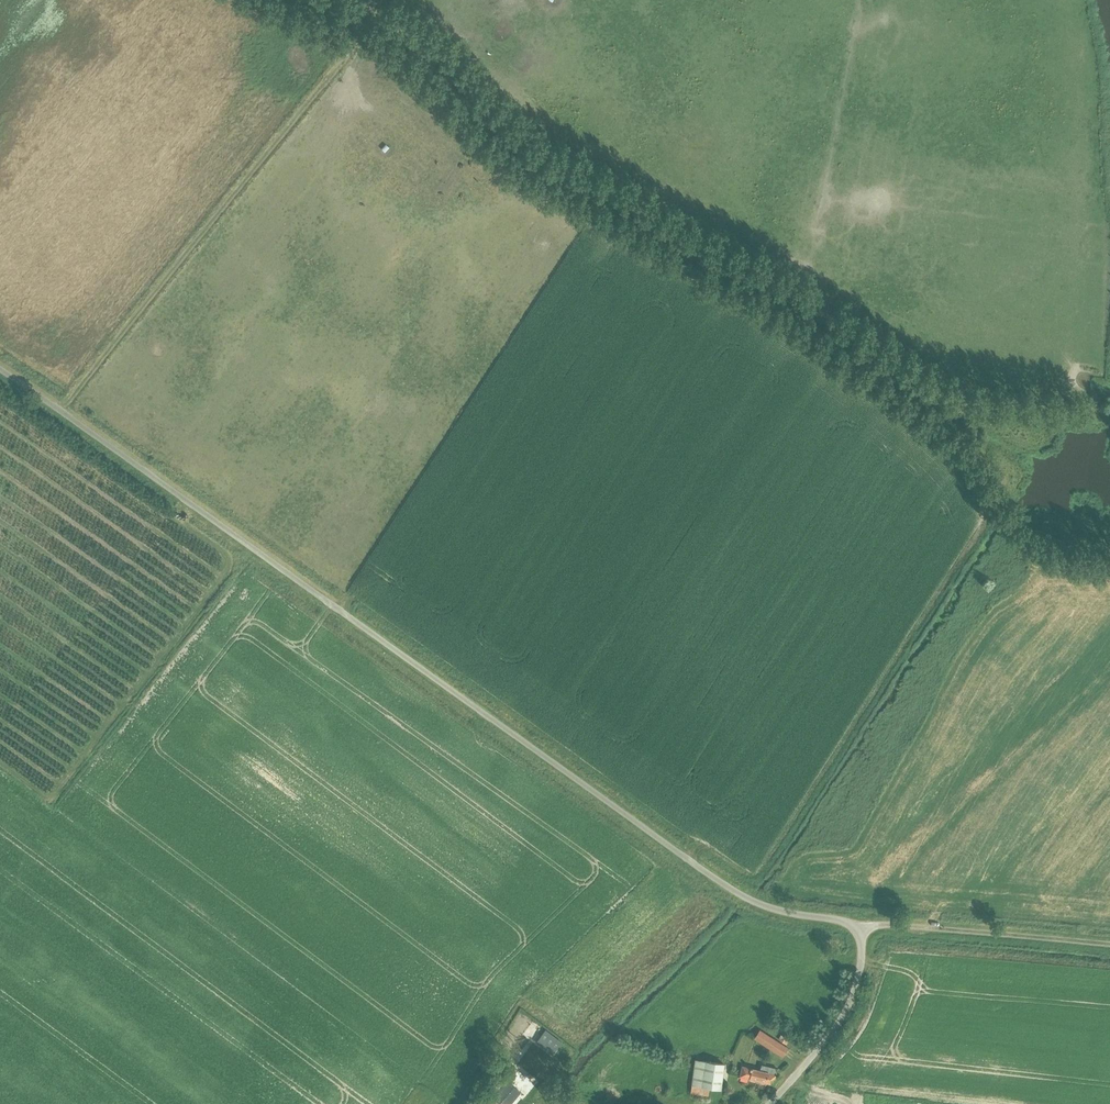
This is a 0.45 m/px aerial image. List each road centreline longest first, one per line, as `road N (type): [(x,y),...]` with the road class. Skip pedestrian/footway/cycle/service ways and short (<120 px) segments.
road 1 (unclassified): [(769,1103),(841,1018),(858,976),(862,926),(769,907),(724,885),(0,370)]
road 2 (track): [(375,0),(335,67),(60,410)]
road 3 (track): [(1109,945),(862,926)]

